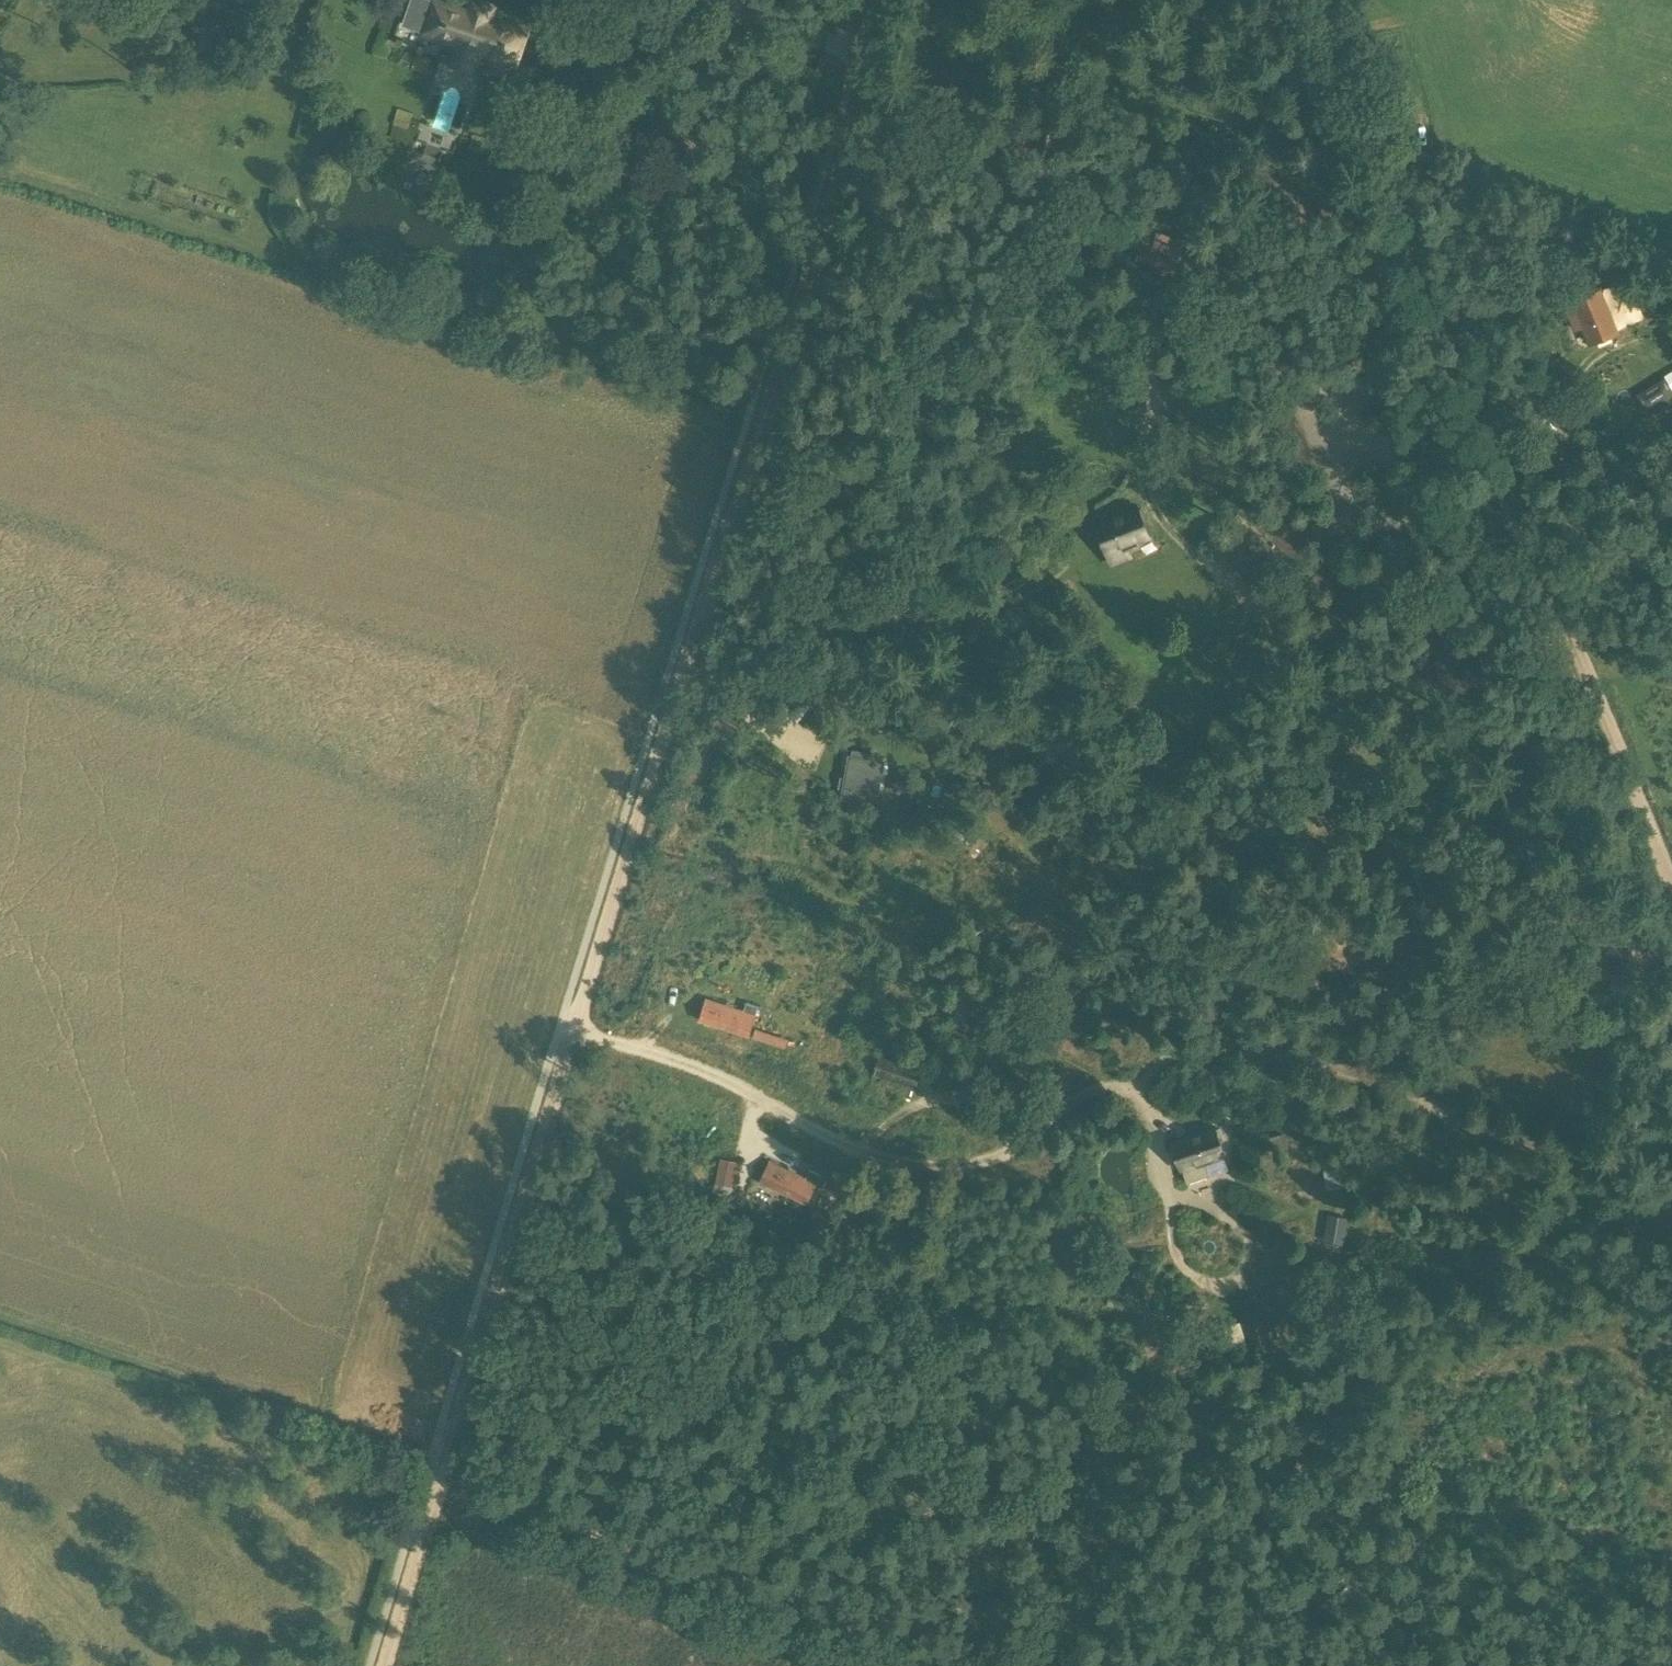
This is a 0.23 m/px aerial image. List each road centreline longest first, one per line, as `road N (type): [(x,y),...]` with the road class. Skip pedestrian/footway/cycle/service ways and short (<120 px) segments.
road 1 (track): [(893,0),(440,1480)]
road 2 (track): [(1323,0),(1671,892)]
road 3 (track): [(1664,872),(1567,872),(1408,853),(1251,823),(1202,803),(1131,746),(1112,709),(1071,566)]
road 4 (track): [(440,1480),(943,1665)]
road 5 (track): [(0,1317),(431,1461)]
road 6 (track): [(440,1480),(385,1665)]

